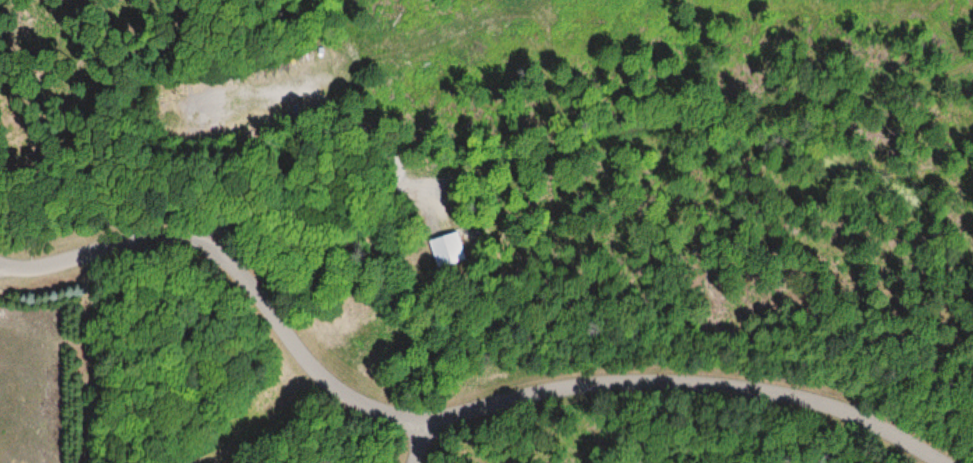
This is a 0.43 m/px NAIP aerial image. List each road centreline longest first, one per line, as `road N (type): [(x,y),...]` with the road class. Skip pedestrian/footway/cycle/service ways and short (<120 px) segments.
road 1 (residential): [(3,269),(335,189),(654,141),(972,46)]
road 2 (residential): [(937,462),(823,402),(754,384),(666,375),(501,393),(423,424),(416,462)]
road 3 (residential): [(198,222),(251,295),(355,403),(404,425),(423,424)]

